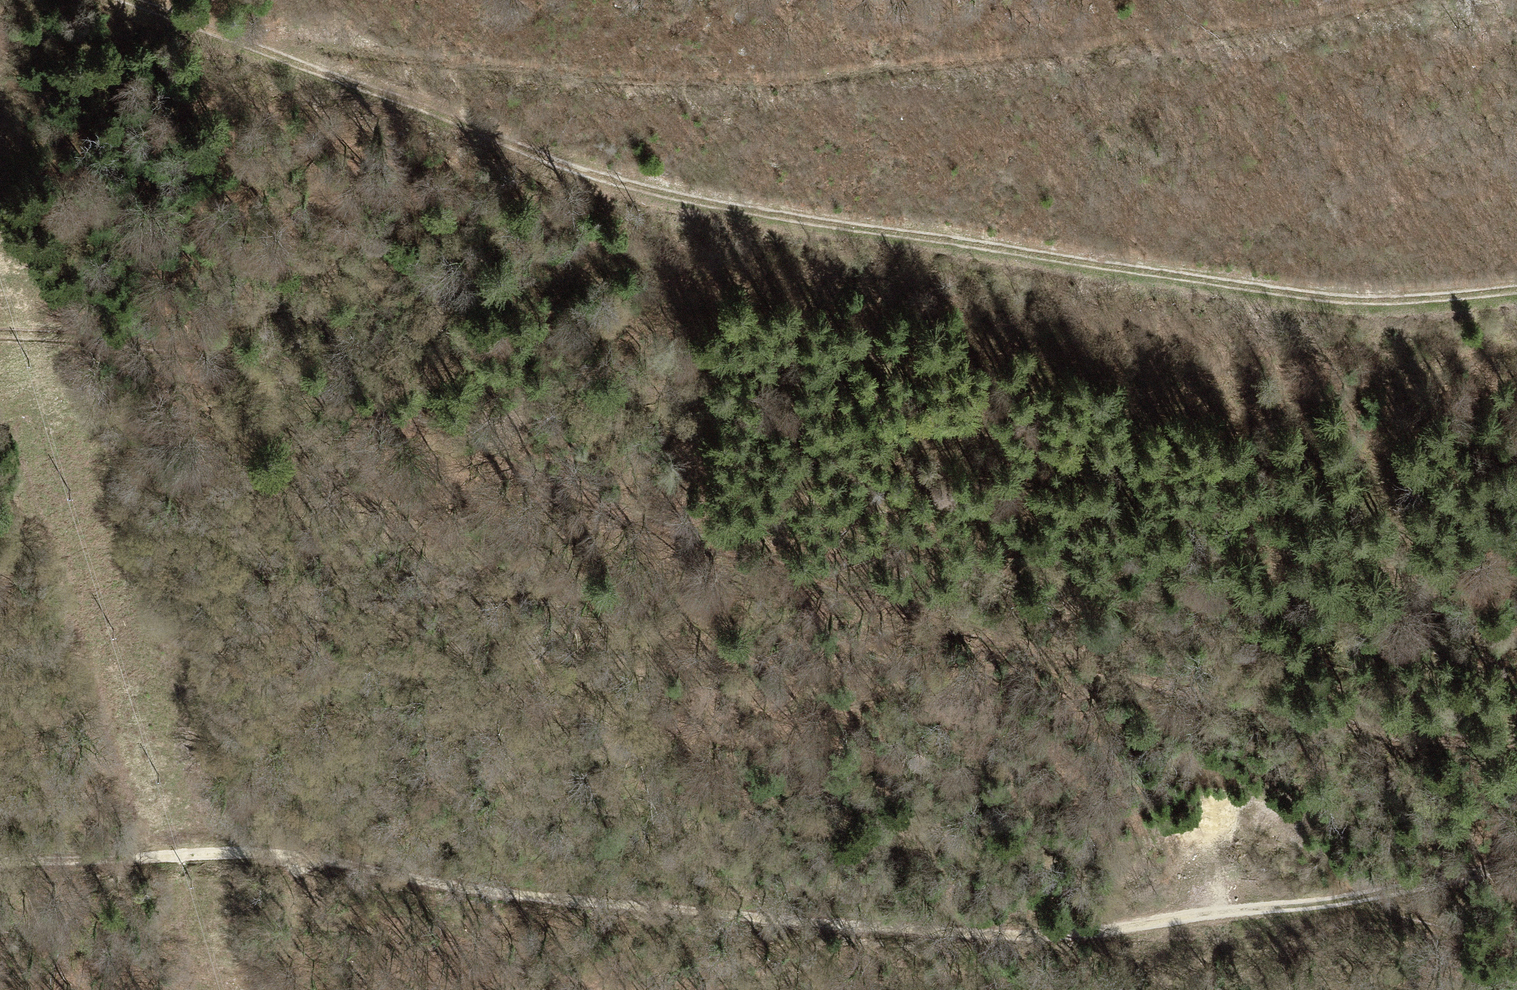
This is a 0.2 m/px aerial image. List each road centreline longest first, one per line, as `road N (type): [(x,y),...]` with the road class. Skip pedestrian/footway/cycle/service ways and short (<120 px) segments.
road 1 (track): [(0,331),(248,354),(733,555),(1026,648),(1412,738),(1516,748)]
road 2 (track): [(1516,865),(1119,934),(1032,935),(580,902),(248,852),(0,863)]
road 3 (track): [(132,0),(511,142),(726,205),(1326,296),(1516,290)]
road 4 (track): [(267,49),(664,86),(814,89),(1187,56),(1493,0)]
road 5 (track): [(289,858),(305,883),(334,902),(575,989)]

